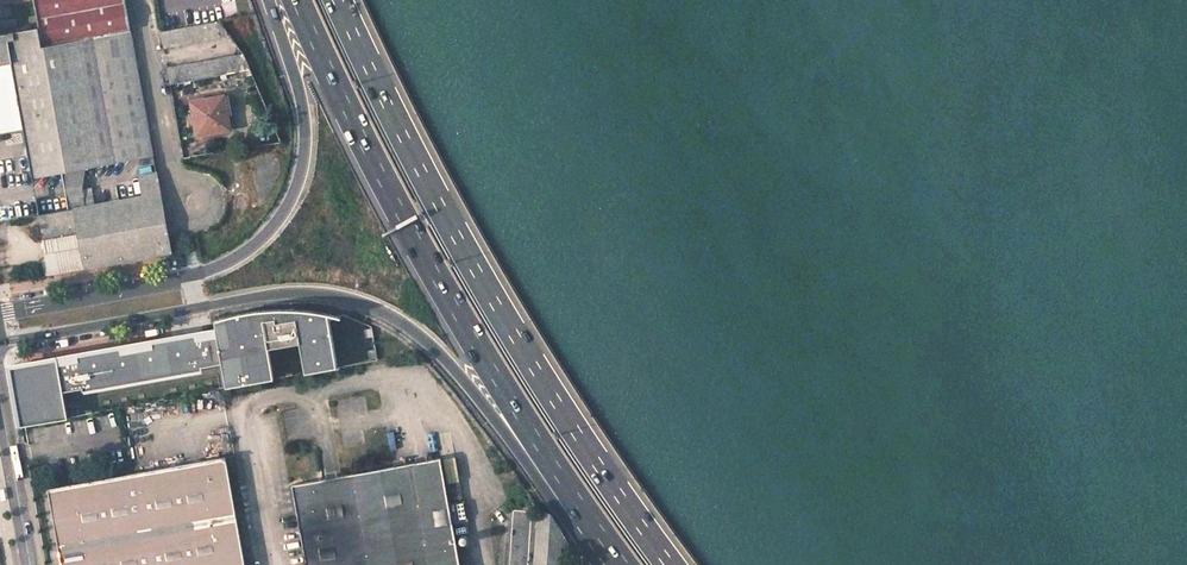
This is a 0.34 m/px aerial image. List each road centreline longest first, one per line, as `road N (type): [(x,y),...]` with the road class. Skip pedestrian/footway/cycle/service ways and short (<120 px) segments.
road 1 (trunk): [(0,343),(279,293),(358,301),(440,353),(620,564)]
road 2 (trunk): [(671,564),(511,329),(410,148),(340,0)]
road 3 (trunk): [(297,0),(460,319),(623,564)]
road 4 (trunk): [(269,0),(305,136),(299,179),(274,225),(242,254),(189,277),(0,312)]
road 5 (residential): [(139,0),(170,167),(192,201)]
road 6 (secondary): [(30,564),(0,400)]

